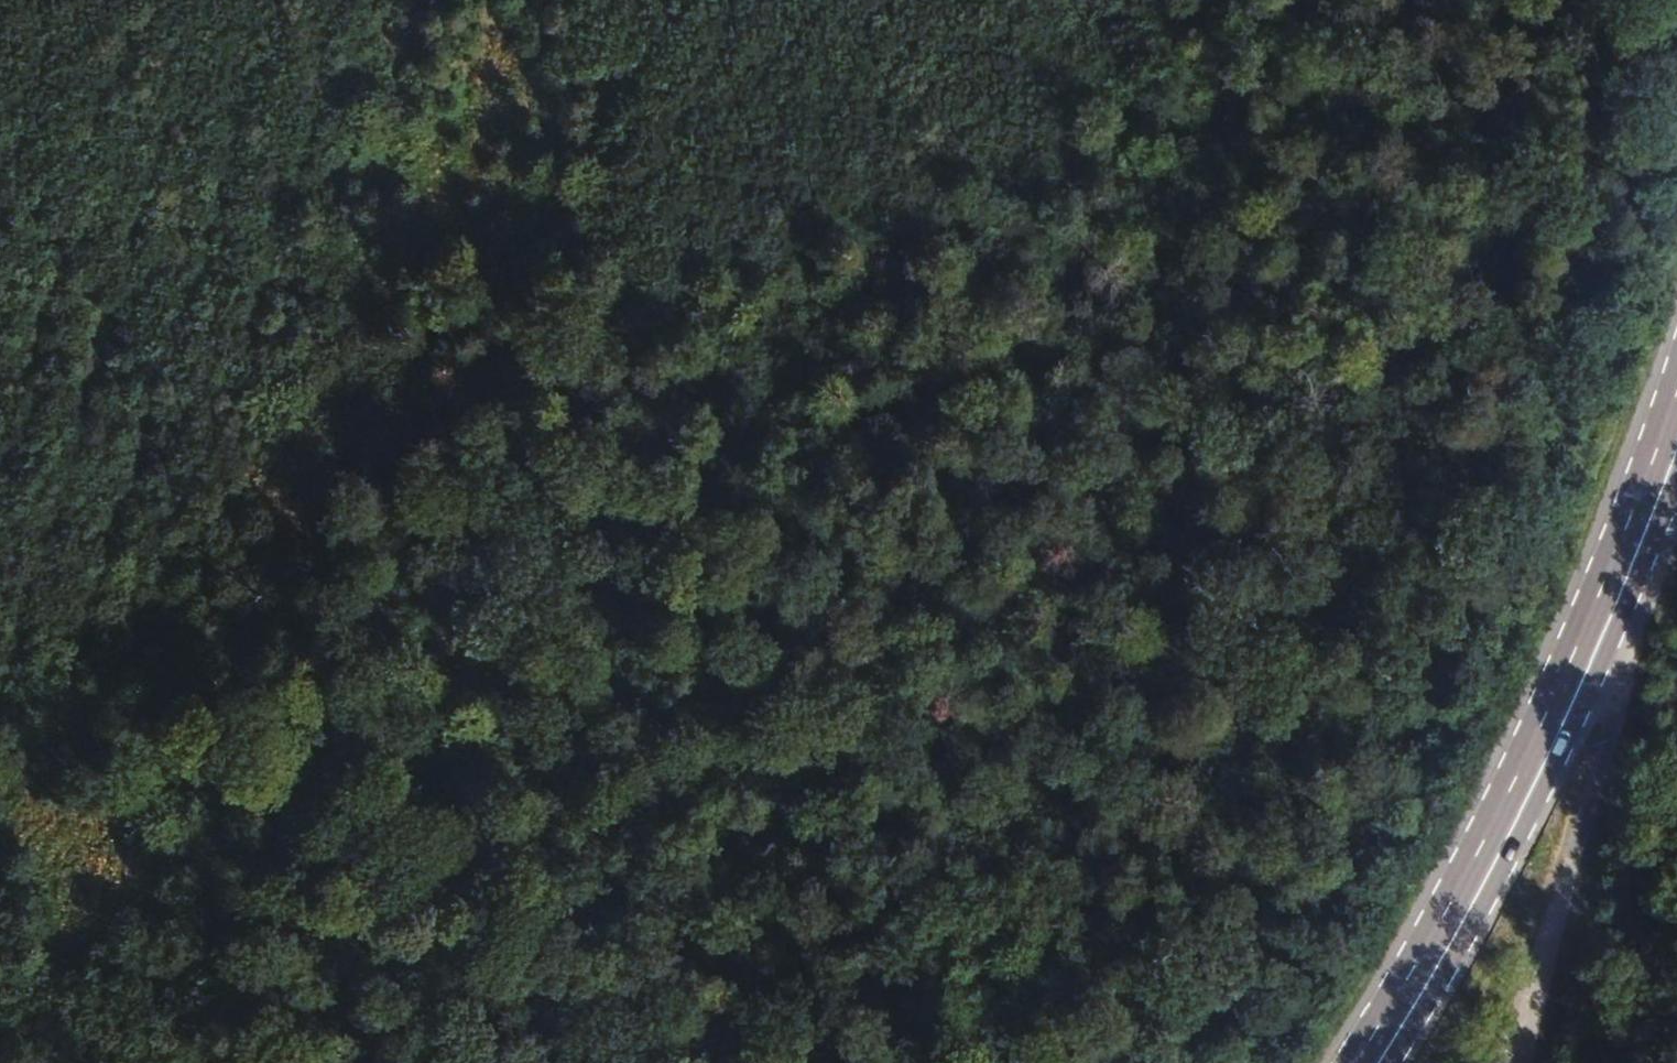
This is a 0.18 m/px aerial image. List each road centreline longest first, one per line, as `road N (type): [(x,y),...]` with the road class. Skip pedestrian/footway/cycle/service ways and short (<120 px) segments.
road 1 (primary): [(1366,1062),(1545,741),(1676,422)]

